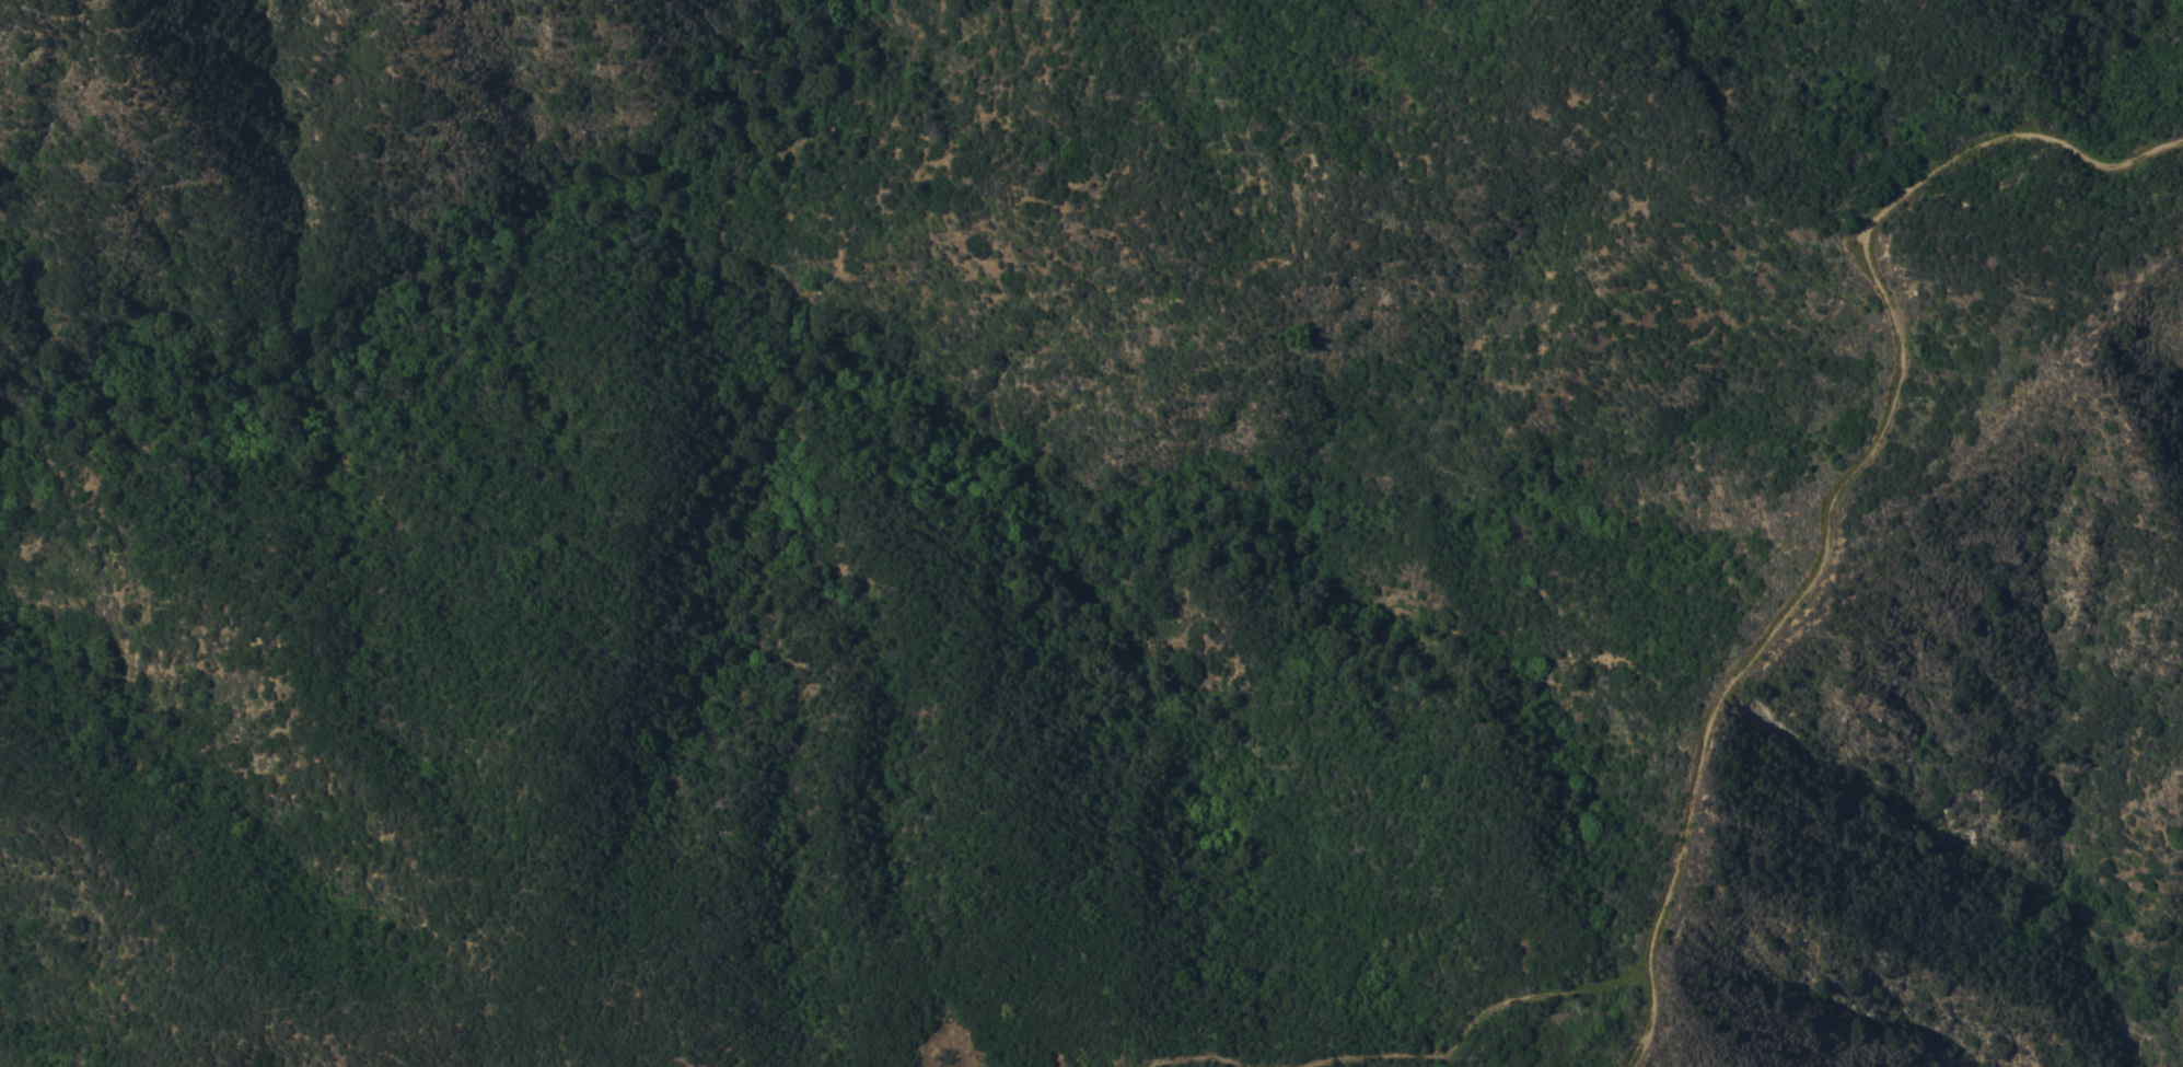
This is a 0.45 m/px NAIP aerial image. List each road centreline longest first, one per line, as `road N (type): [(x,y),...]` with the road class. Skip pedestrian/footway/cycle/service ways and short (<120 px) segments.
road 1 (track): [(1652,979),(1651,940),(1710,717),(1822,557),(1831,508),(1884,418),(1900,358),(1868,256),(1871,222),(1916,181),(1984,140),(2046,136),(2106,162),(2182,137)]
road 2 (track): [(1652,979),(1493,1009),(1444,1052),(1302,1066)]

